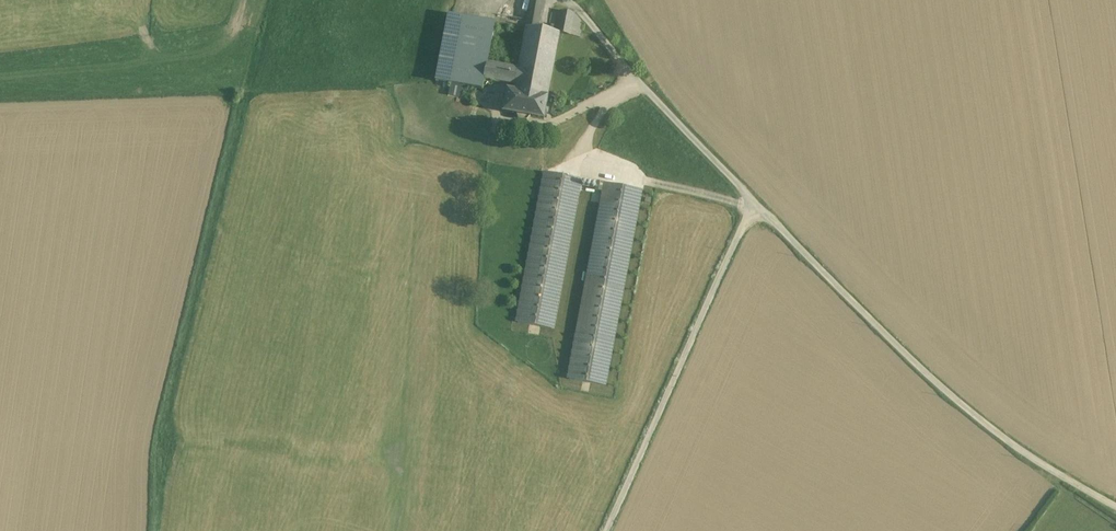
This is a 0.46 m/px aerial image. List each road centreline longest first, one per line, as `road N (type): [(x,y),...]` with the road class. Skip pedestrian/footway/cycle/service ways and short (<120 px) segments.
road 1 (unclassified): [(568,0),(902,350),(1072,485),(1115,505)]
road 2 (track): [(756,202),(608,530)]

